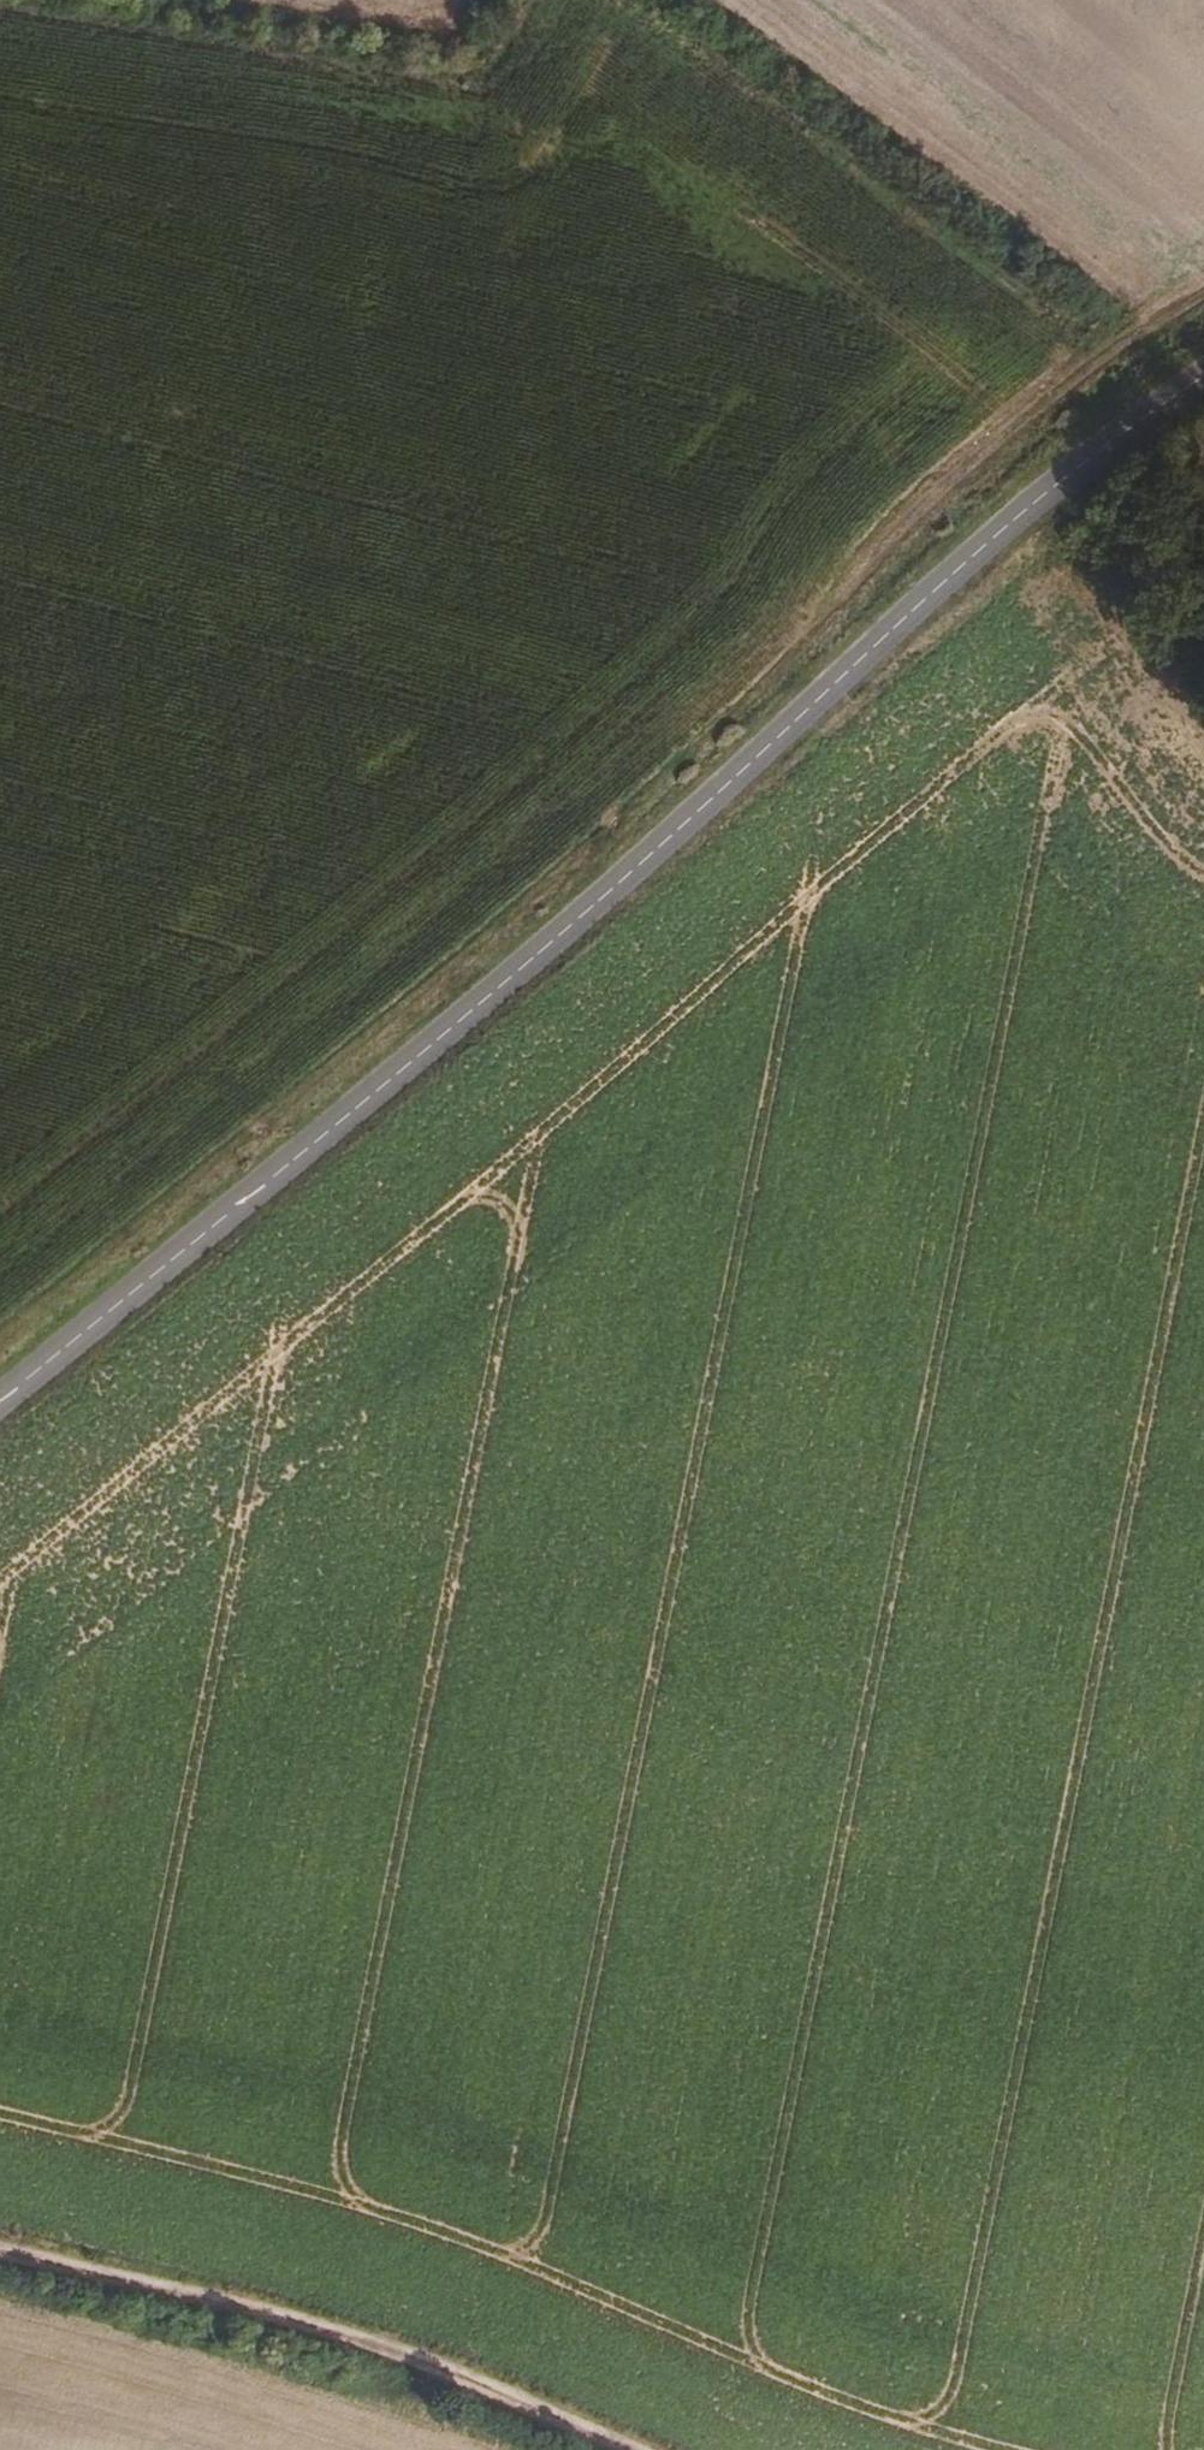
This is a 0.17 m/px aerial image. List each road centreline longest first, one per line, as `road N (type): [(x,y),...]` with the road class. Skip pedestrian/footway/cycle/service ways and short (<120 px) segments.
road 1 (secondary): [(1203,374),(999,527),(565,936),(0,1403)]
road 2 (track): [(638,2449),(444,2365),(286,2317),(0,2249)]

